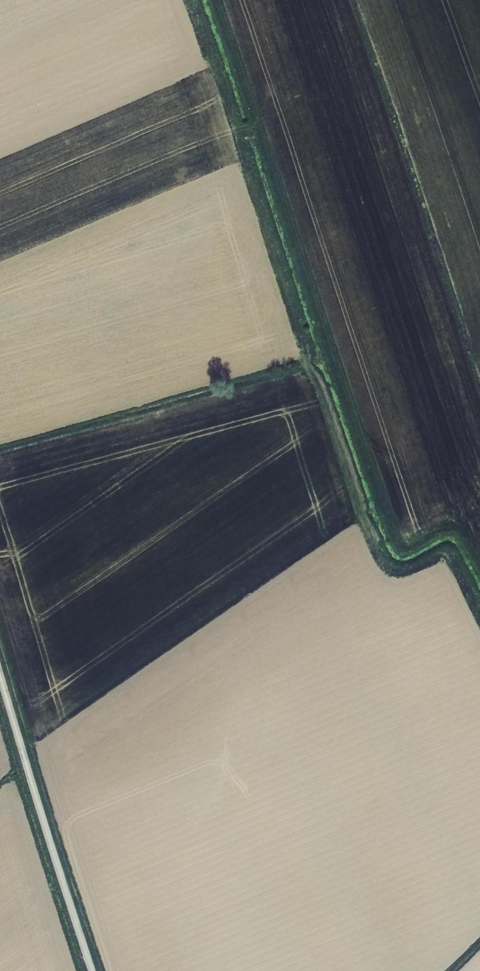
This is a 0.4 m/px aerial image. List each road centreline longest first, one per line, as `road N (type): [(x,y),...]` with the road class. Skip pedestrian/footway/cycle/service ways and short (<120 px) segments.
road 1 (unclassified): [(0,675),(92,970)]

